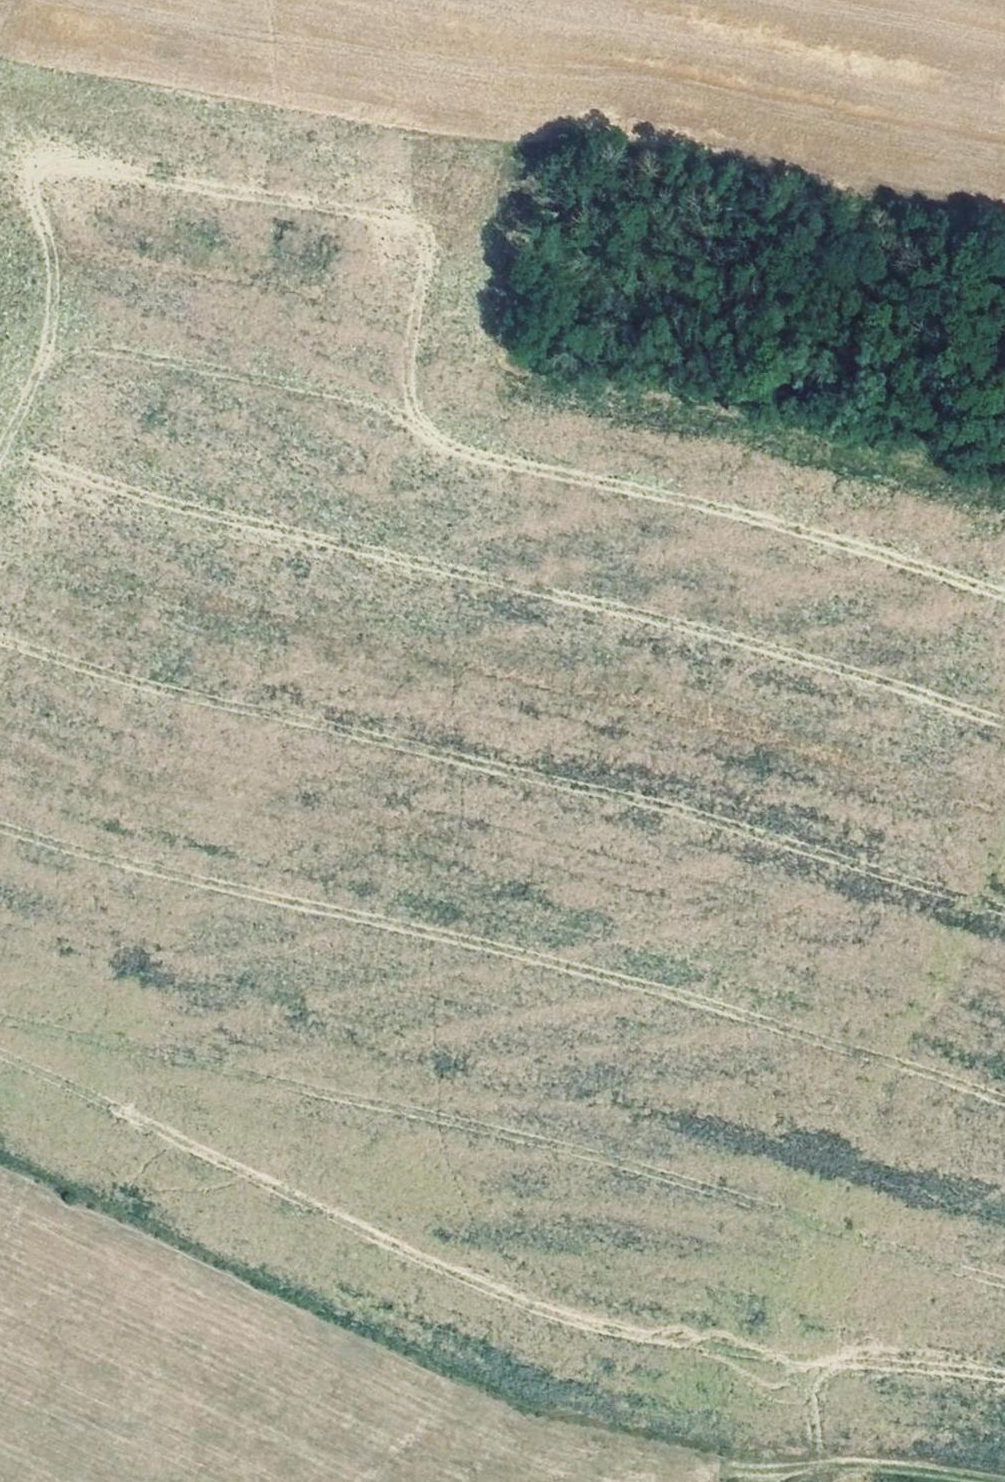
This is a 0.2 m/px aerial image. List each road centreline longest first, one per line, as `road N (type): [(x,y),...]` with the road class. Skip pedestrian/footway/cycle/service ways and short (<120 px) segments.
road 1 (track): [(781,1481),(831,1474),(937,1481)]

